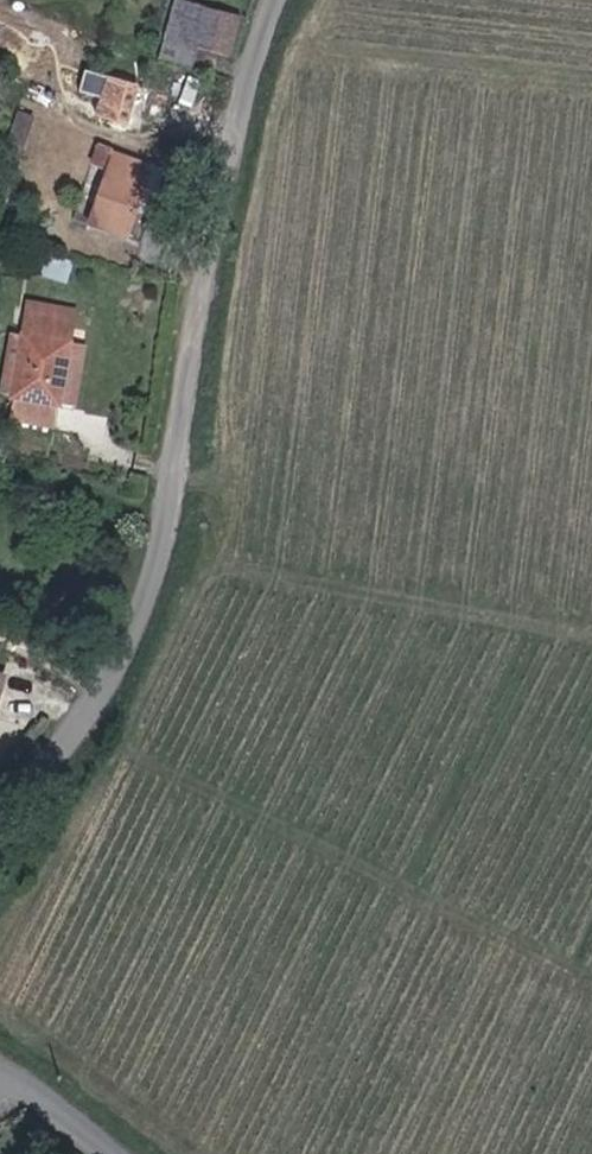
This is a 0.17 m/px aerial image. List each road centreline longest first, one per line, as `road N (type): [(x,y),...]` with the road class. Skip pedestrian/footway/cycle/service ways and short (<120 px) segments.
road 1 (unclassified): [(0,813),(80,721),(154,570),(197,295),(254,52),(275,0)]
road 2 (unclassified): [(0,1076),(117,1153)]

